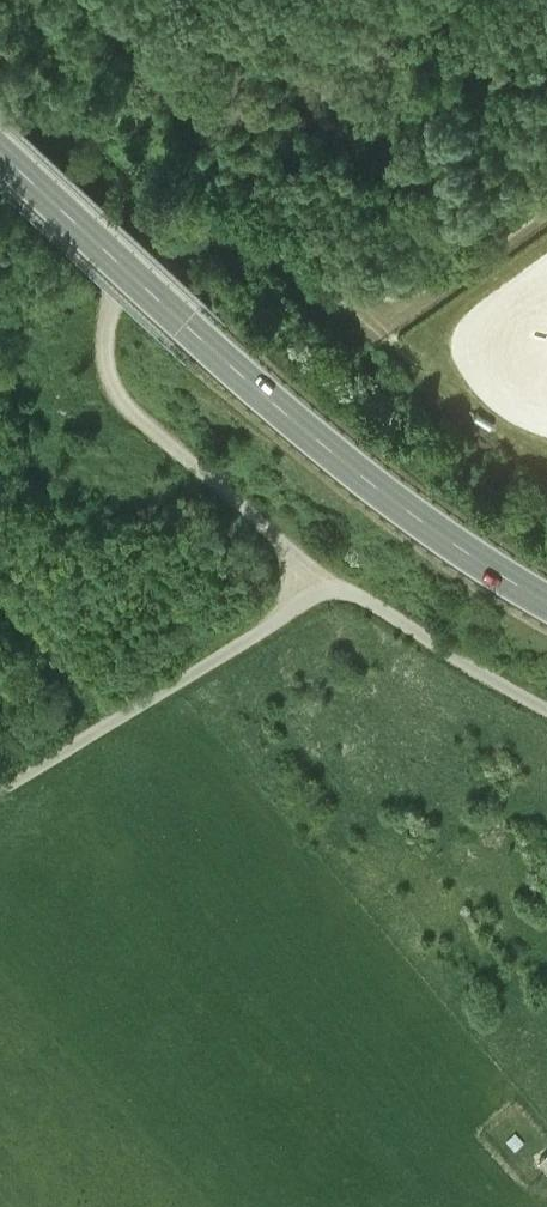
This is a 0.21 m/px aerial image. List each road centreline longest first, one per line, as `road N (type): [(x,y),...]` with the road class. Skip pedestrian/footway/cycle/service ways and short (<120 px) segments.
road 1 (track): [(334,591),(276,529),(121,397),(105,339),(121,295),(168,231),(232,225),(370,284),(440,278),(546,198)]
road 2 (primary): [(546,580),(495,553),(195,313),(0,132)]
road 3 (track): [(0,791),(285,612),(334,591)]
road 4 (track): [(334,591),(379,607),(546,705)]
road 5 (track): [(121,295),(0,179)]

